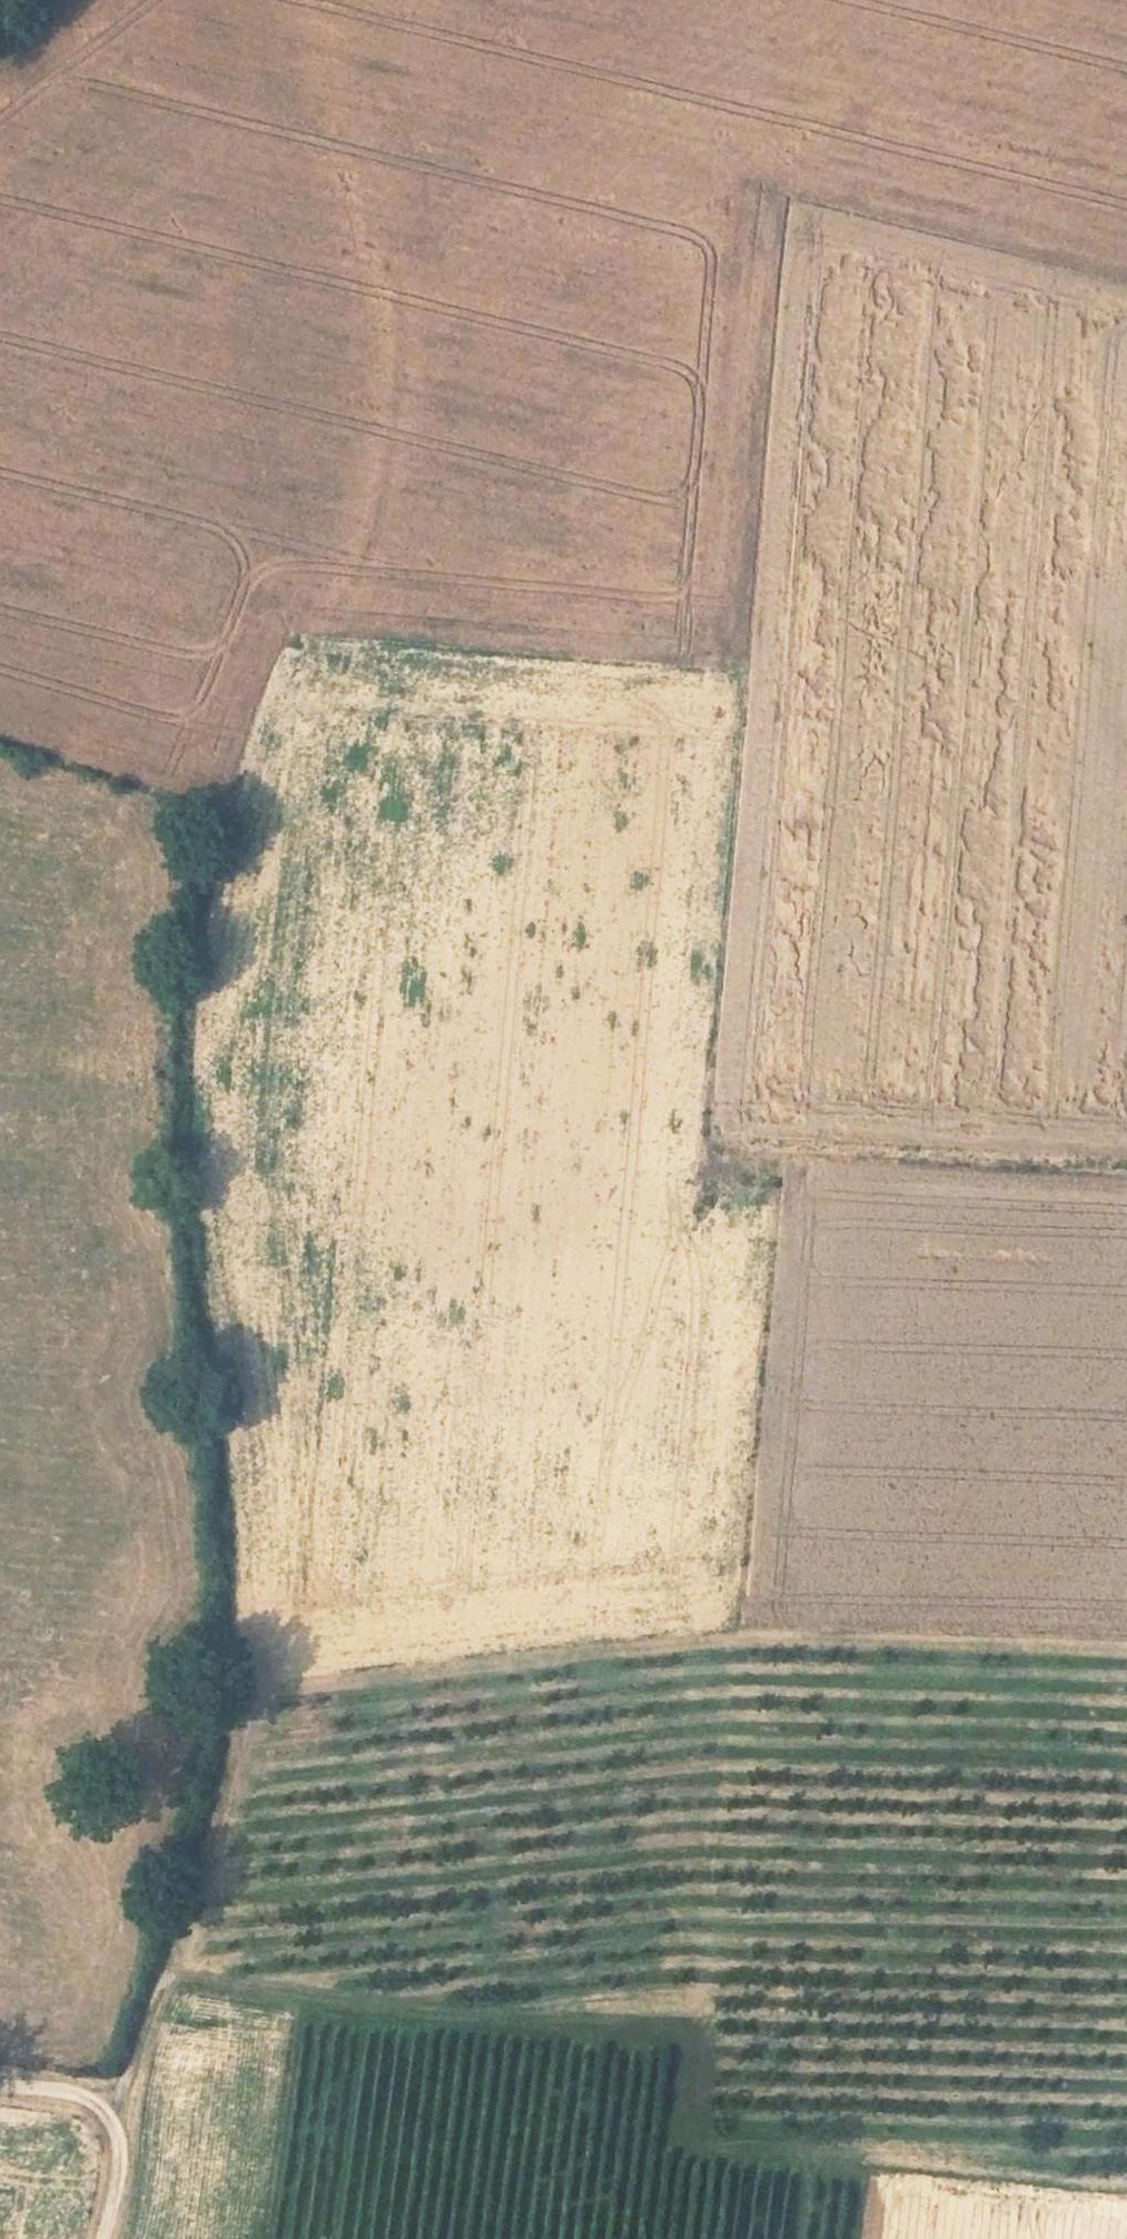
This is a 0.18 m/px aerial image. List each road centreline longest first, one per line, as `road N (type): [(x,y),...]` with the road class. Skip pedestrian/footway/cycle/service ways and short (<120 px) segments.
road 1 (track): [(101,2238),(119,2136),(108,2115),(82,2095),(0,2084)]

